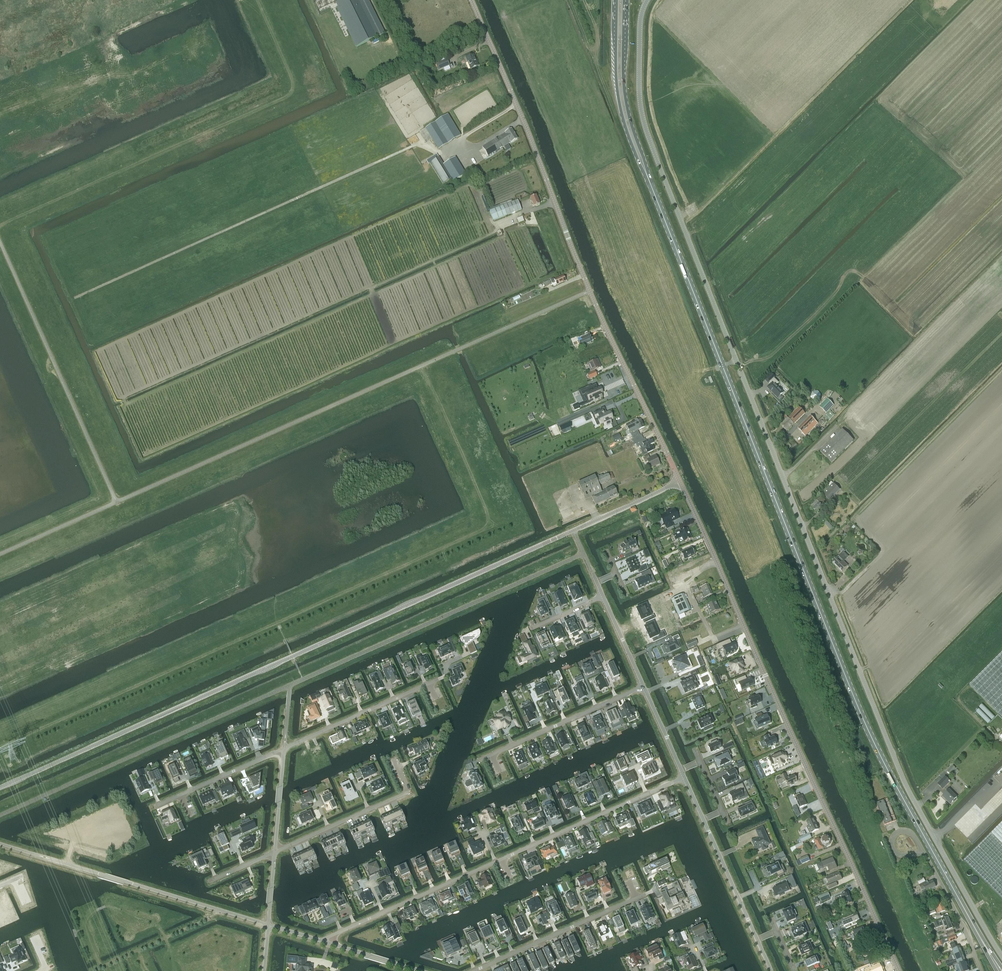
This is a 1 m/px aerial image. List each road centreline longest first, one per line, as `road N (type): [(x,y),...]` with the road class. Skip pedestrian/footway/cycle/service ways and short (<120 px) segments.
road 1 (unclassified): [(1001,957),(907,788),(653,150),(639,94),(647,0)]
road 2 (primary): [(646,174),(873,742),(982,941)]
road 3 (tertiary): [(0,788),(680,481)]
road 4 (track): [(415,368),(431,385),(490,517),(486,527),(0,747)]
road 5 (tertiary): [(899,970),(680,481)]
road 6 (unclassified): [(680,481),(590,291),(471,0)]
road 7 (track): [(74,298),(415,145),(438,153),(517,105)]
road 8 (residential): [(460,657),(445,664),(449,674),(284,748)]
road 9 (residential): [(474,970),(655,889)]
road 10 (unclassified): [(45,857),(220,910)]
road 11 (residential): [(643,686),(478,761)]
road 12 (primary): [(617,0),(618,94),(646,174)]
road 13 (primary): [(646,174),(625,93),(626,0)]
road 14 (residential): [(646,794),(495,862)]
road 15 (residential): [(284,748),(155,806)]
road 16 (residential): [(703,819),(757,940)]
road 17 (unclassified): [(981,970),(925,854)]
road 18 (residential): [(495,862),(383,912)]

